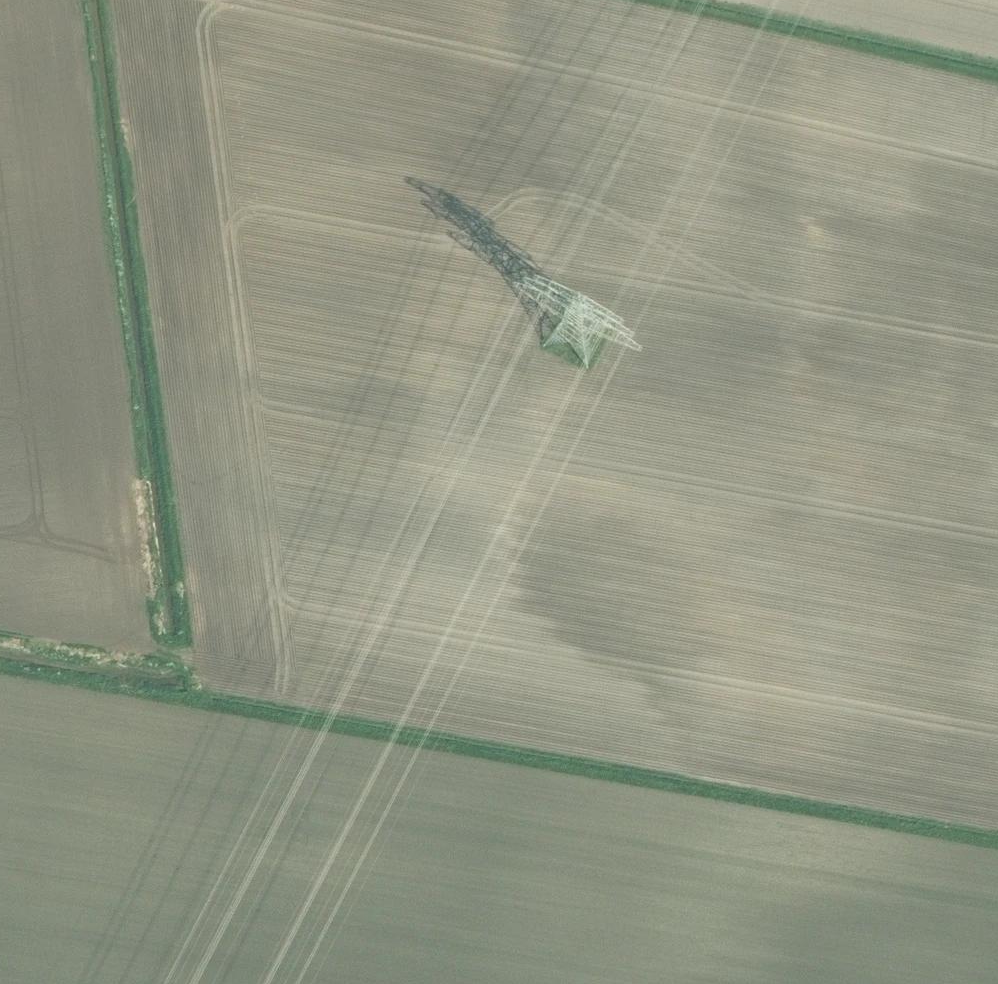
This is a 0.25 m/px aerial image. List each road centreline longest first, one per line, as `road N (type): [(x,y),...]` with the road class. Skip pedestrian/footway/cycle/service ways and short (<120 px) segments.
road 1 (track): [(0,639),(163,666),(77,0)]

